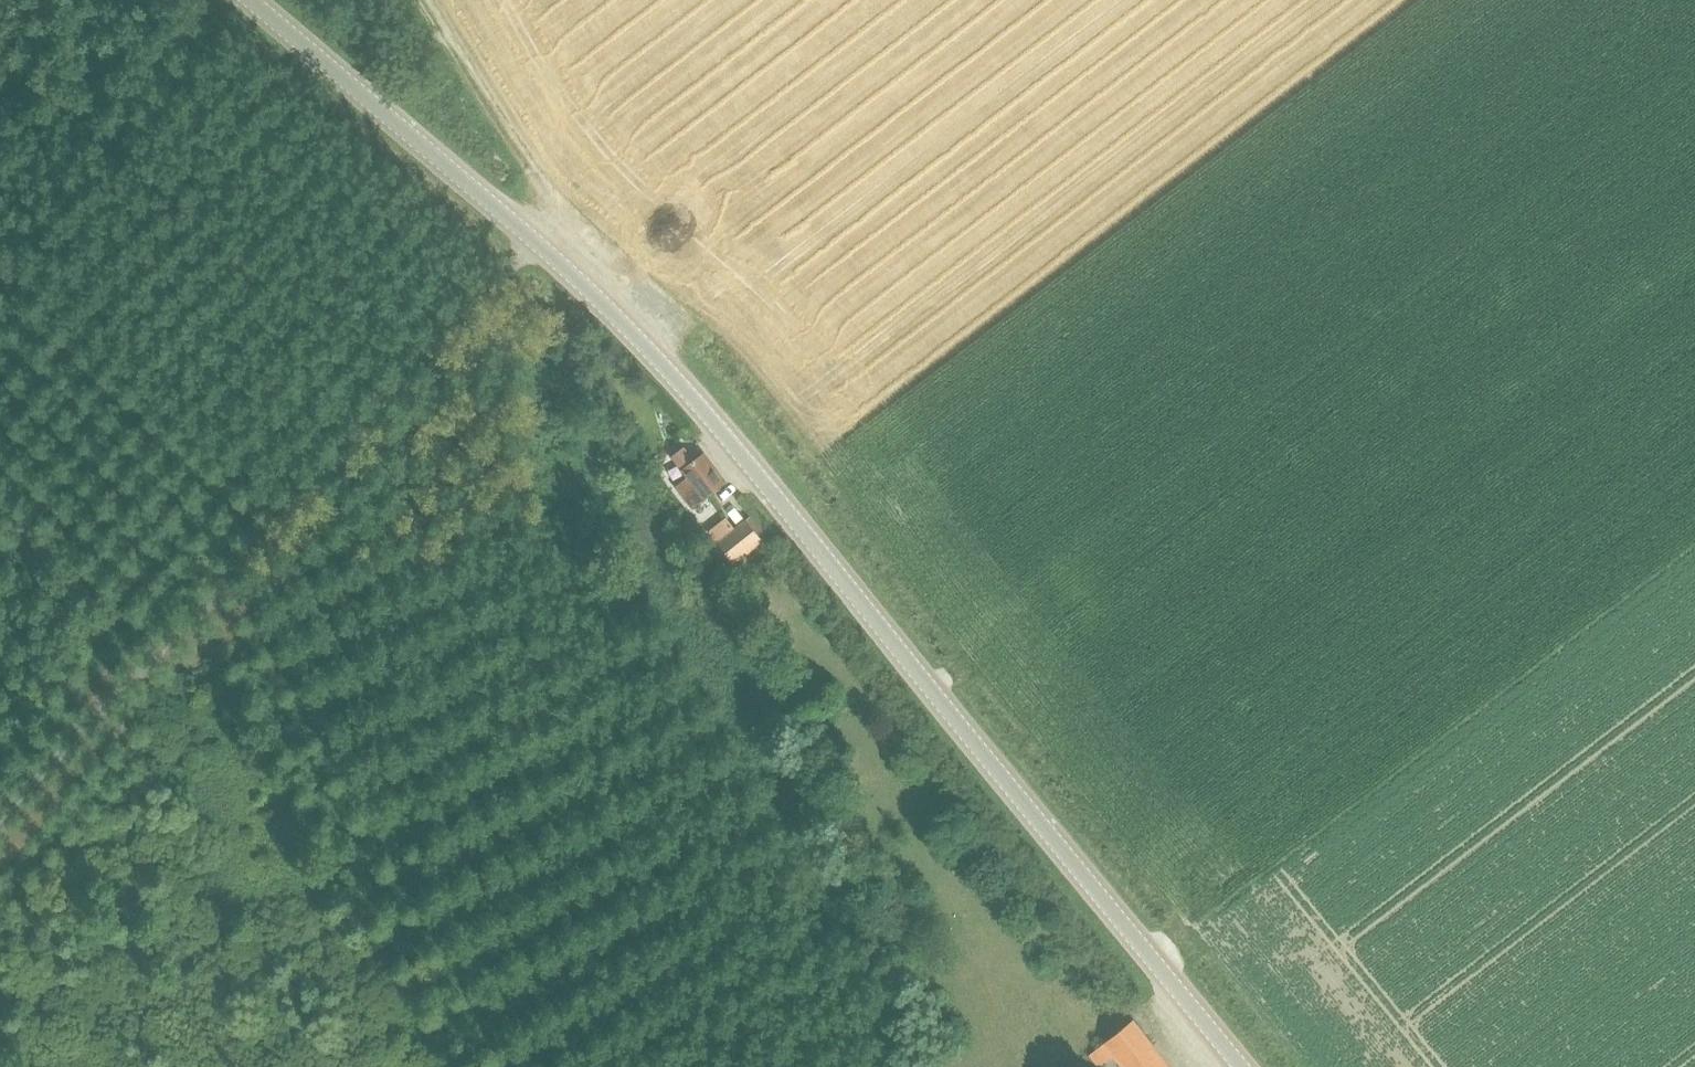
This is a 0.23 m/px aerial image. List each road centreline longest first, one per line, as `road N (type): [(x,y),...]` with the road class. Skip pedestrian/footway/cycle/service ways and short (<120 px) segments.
road 1 (tertiary): [(1240,1066),(773,490),(643,345),(527,235),(248,0)]

